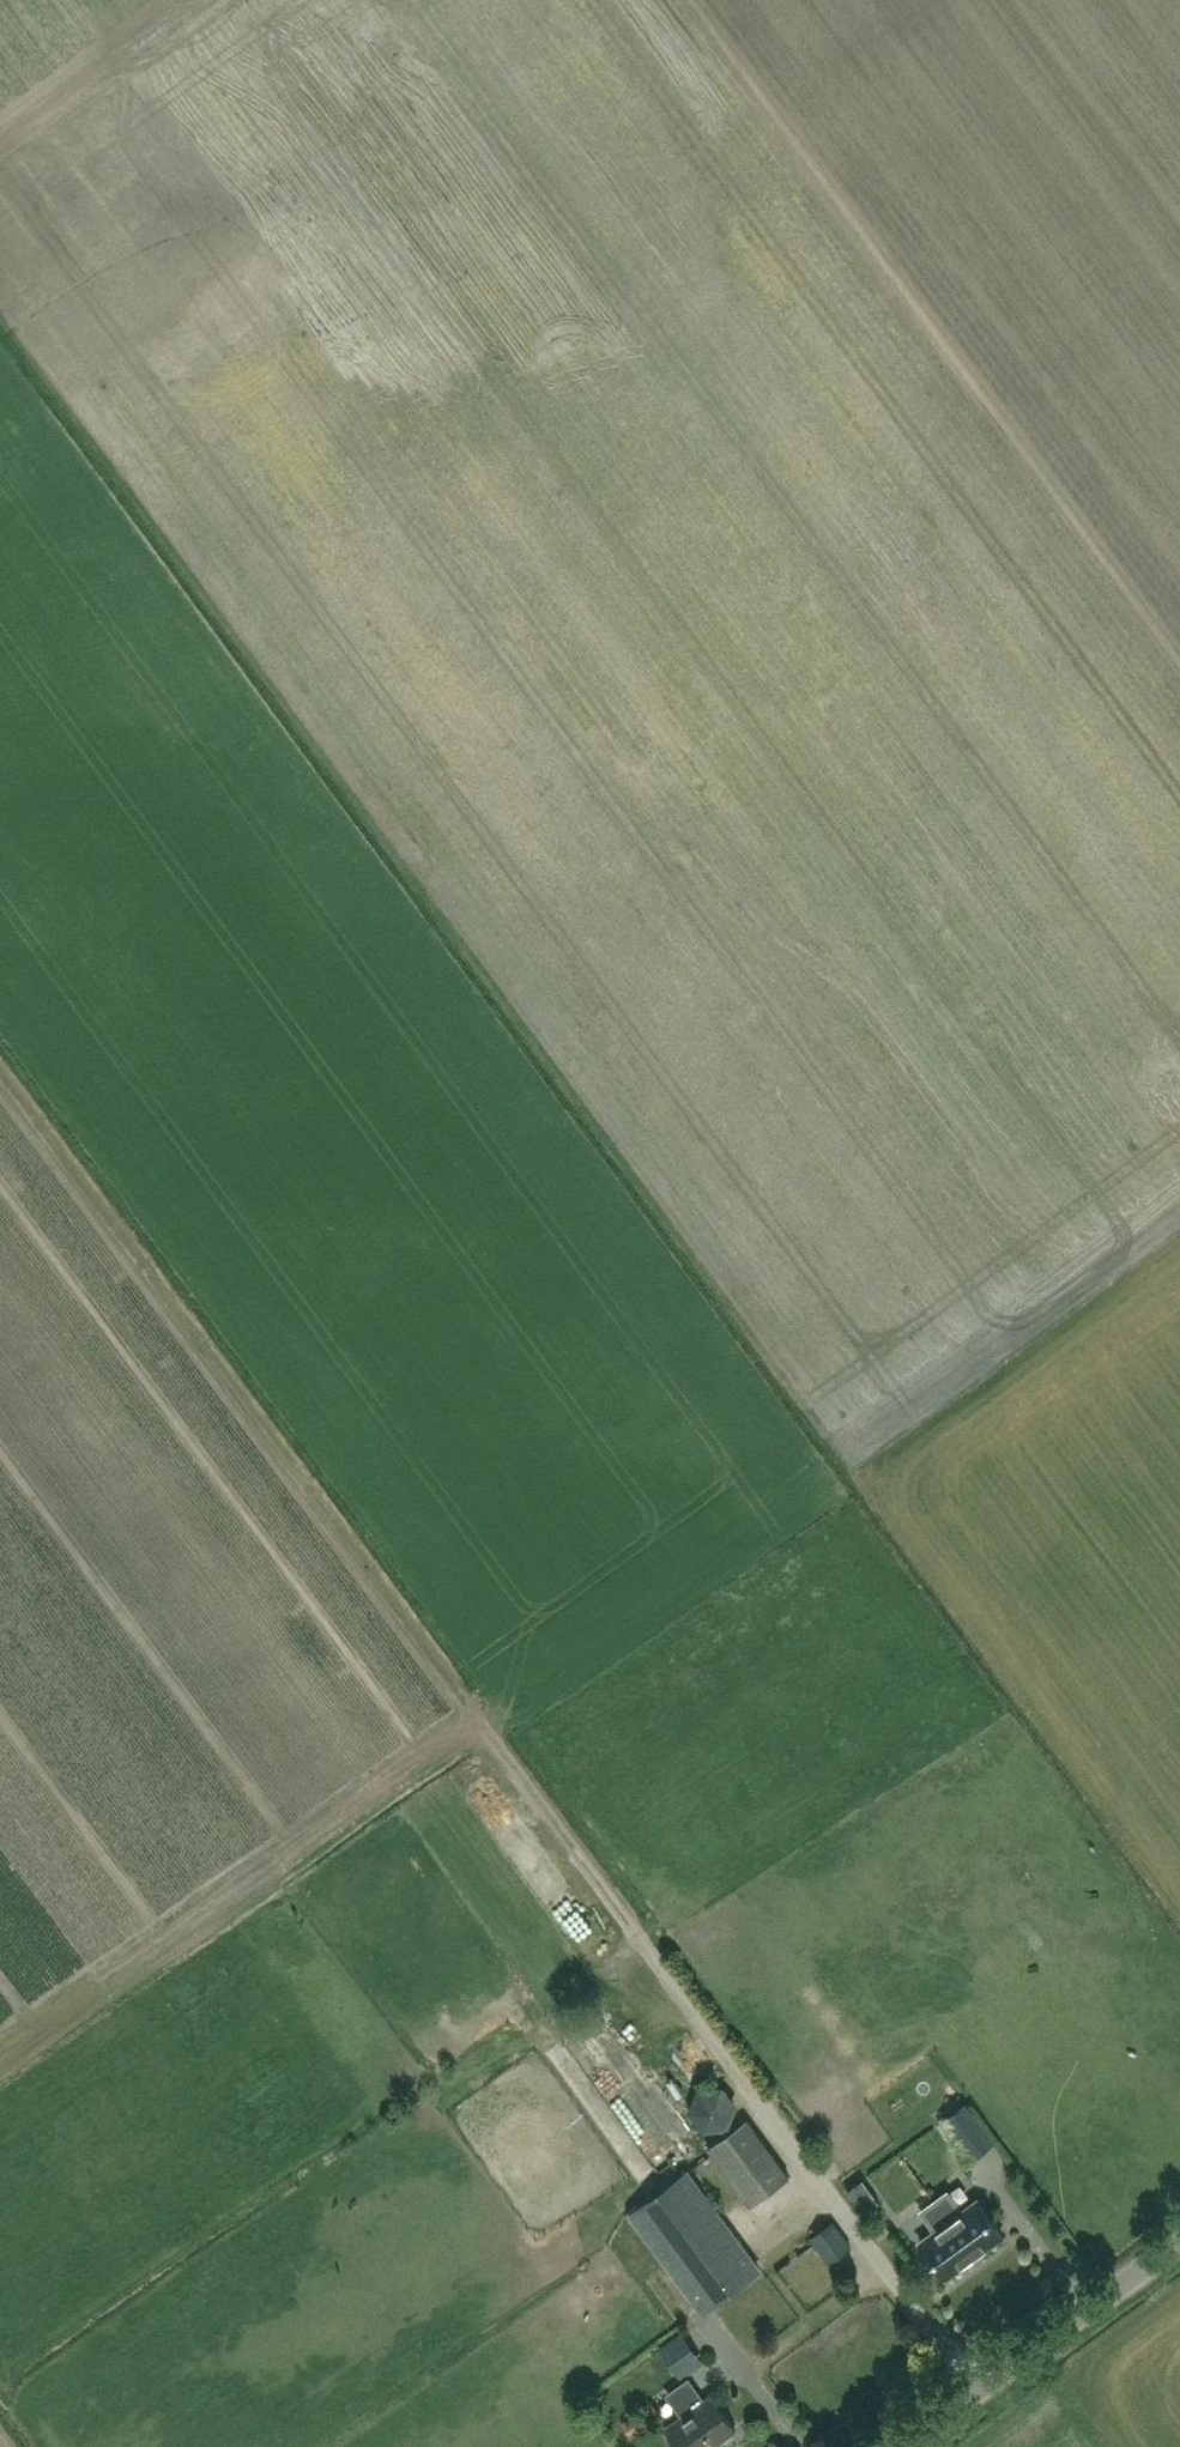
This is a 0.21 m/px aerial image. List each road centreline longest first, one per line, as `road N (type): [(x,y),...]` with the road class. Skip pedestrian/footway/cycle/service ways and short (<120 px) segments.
road 1 (tertiary): [(905,2446),(1179,2243)]

